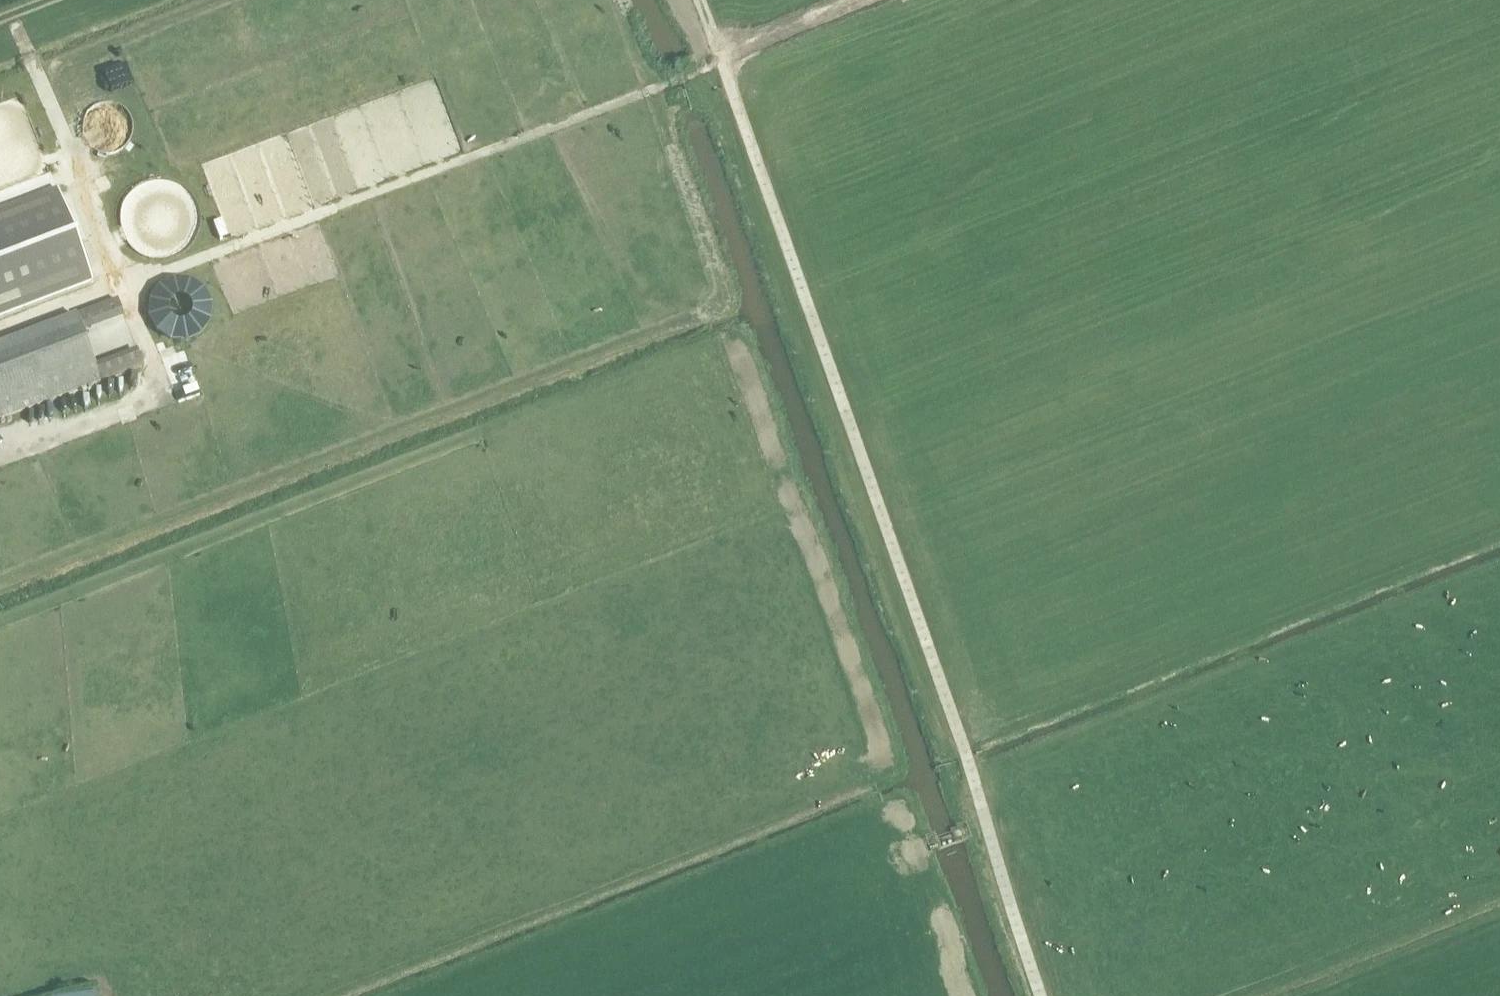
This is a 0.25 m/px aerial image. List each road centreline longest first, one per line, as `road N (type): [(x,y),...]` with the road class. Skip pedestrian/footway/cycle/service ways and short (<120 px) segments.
road 1 (track): [(1045,995),(968,751),(703,0)]
road 2 (track): [(135,287),(869,0)]

